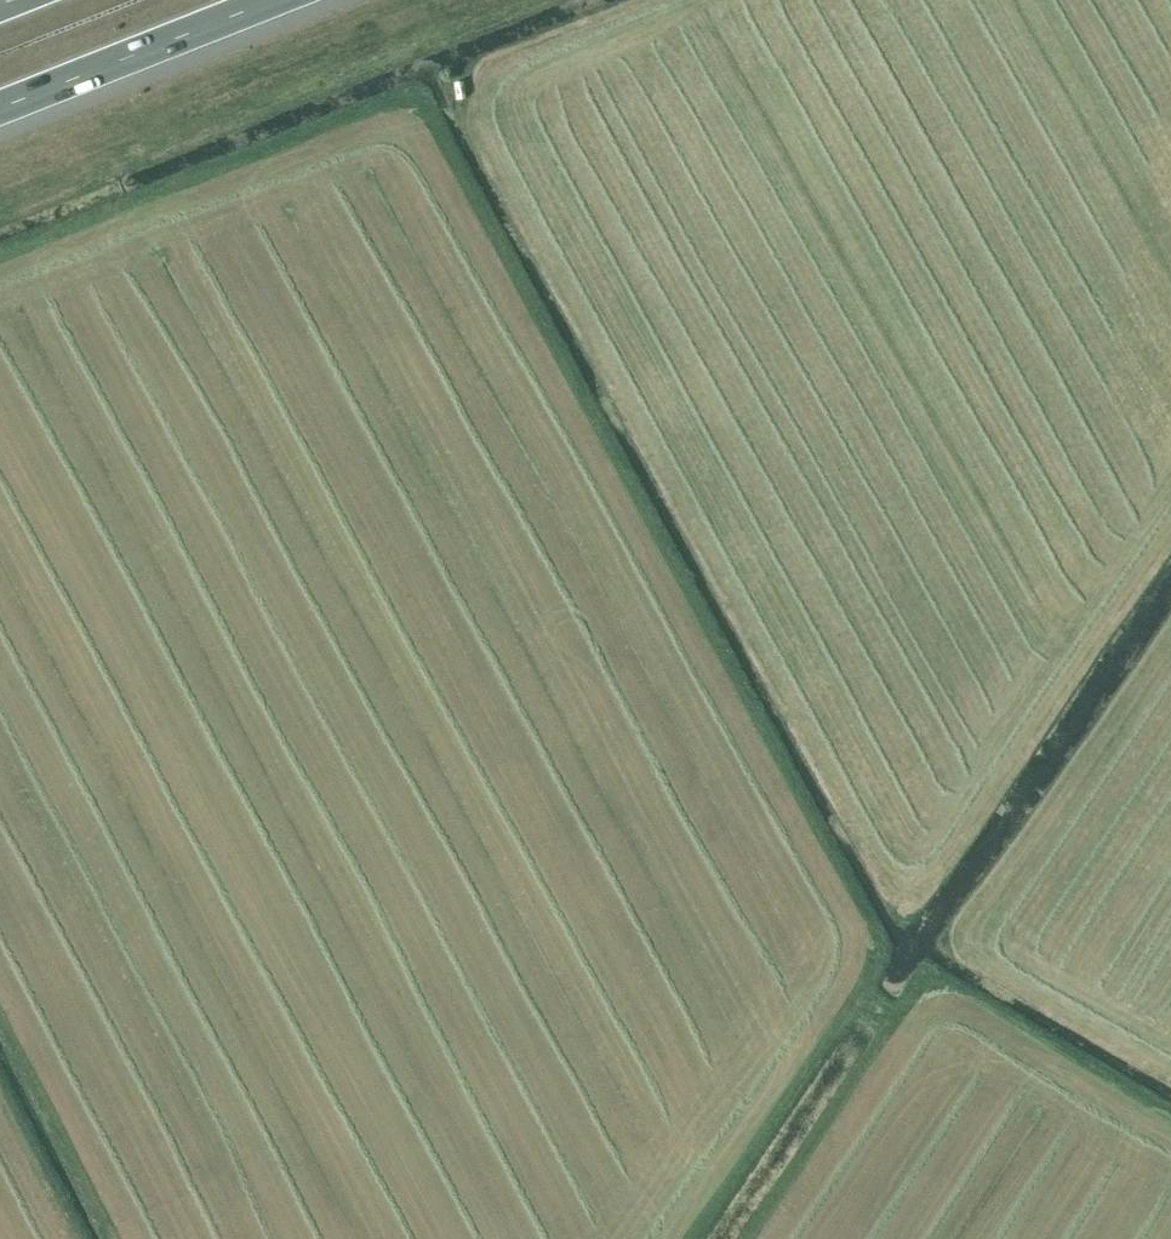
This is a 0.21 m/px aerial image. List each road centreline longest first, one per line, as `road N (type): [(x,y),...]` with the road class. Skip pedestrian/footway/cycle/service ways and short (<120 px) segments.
road 1 (motorway): [(0,108),(275,0)]

